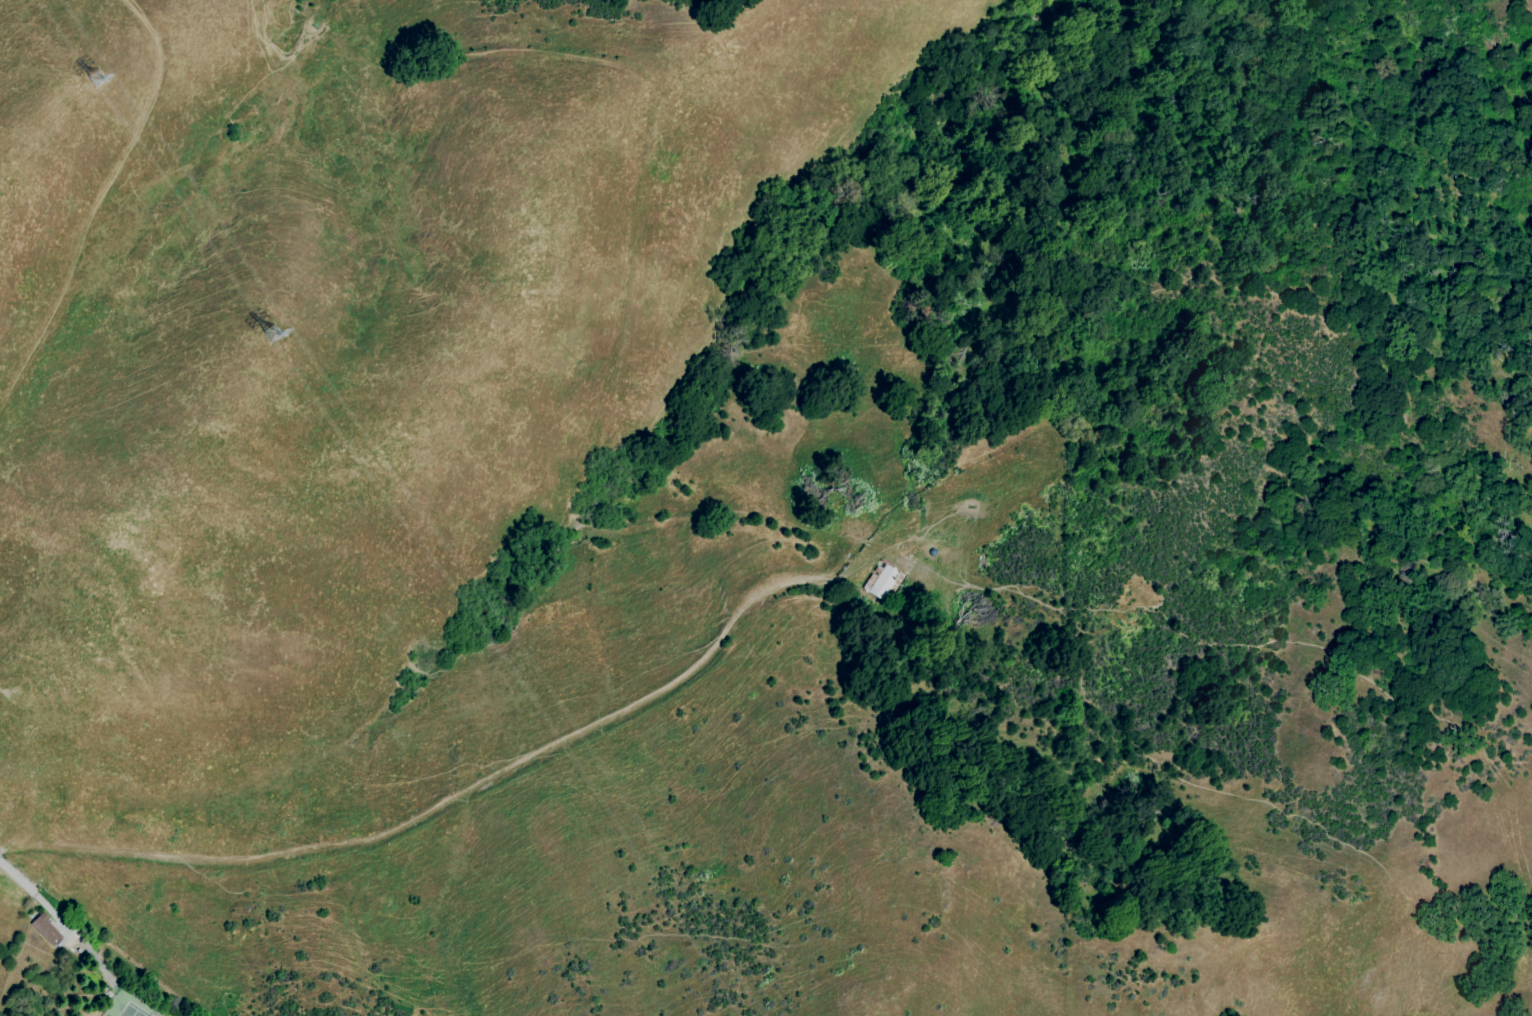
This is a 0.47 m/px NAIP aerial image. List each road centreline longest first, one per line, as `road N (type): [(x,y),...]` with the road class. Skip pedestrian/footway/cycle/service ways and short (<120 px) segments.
road 1 (track): [(0,408),(159,83),(159,48),(123,0)]
road 2 (track): [(61,848),(32,832),(0,748)]

